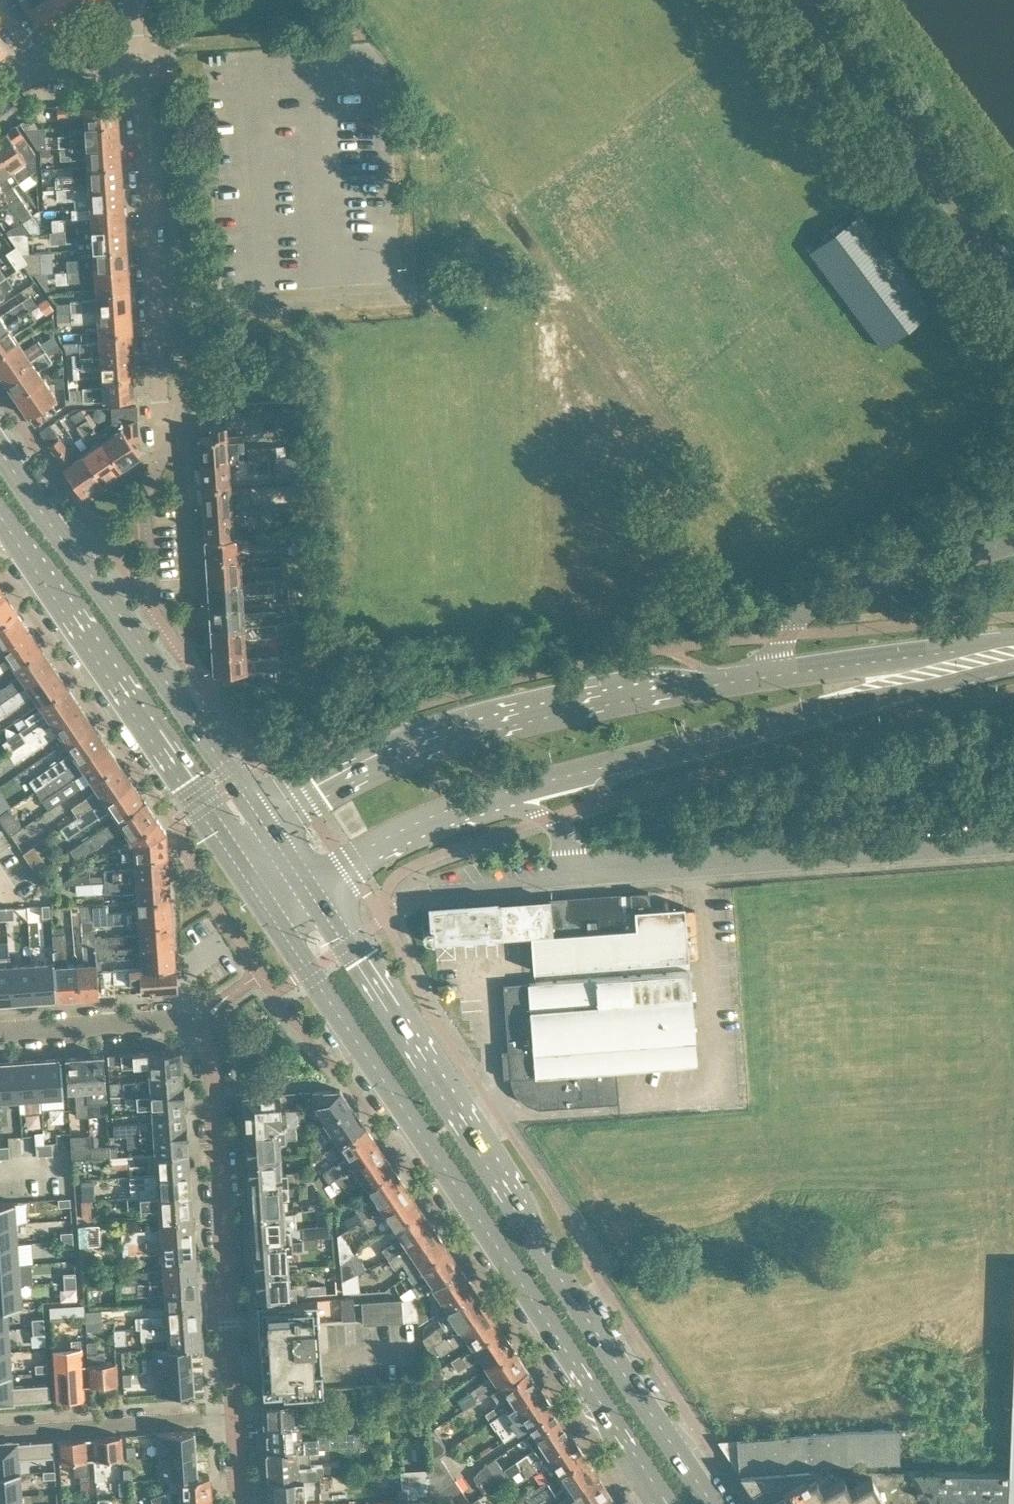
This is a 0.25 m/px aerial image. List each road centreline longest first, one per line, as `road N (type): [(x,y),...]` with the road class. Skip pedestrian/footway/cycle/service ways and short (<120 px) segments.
road 1 (secondary): [(255,882),(663,1503)]
road 2 (secondary): [(715,1503),(310,882)]
road 3 (tertiary): [(463,809),(771,724),(1013,668)]
road 4 (residential): [(191,588),(184,466),(162,402),(137,64)]
road 5 (tertiary): [(740,675),(502,713),(370,752),(256,810)]
road 6 (secondary): [(256,810),(0,444)]
road 7 (unclassified): [(576,865),(1013,837)]
road 8 (secondary): [(8,513),(240,859)]
road 9 (residential): [(236,1416),(209,1024)]
road 10 (unclassified): [(1013,271),(814,0)]
road 11 (unclassified): [(1013,540),(830,598),(740,675)]
road 12 (tertiary): [(1013,639),(740,675)]
road 13 (residential): [(236,1416),(0,1430)]
road 14 (residential): [(0,1031),(192,1018),(209,1024)]
road 15 (tertiary): [(310,882),(463,809)]
road 16 (unclassified): [(430,891),(560,882),(576,865)]
road 17 (unclassified): [(463,809),(520,807),(544,820),(576,865)]

